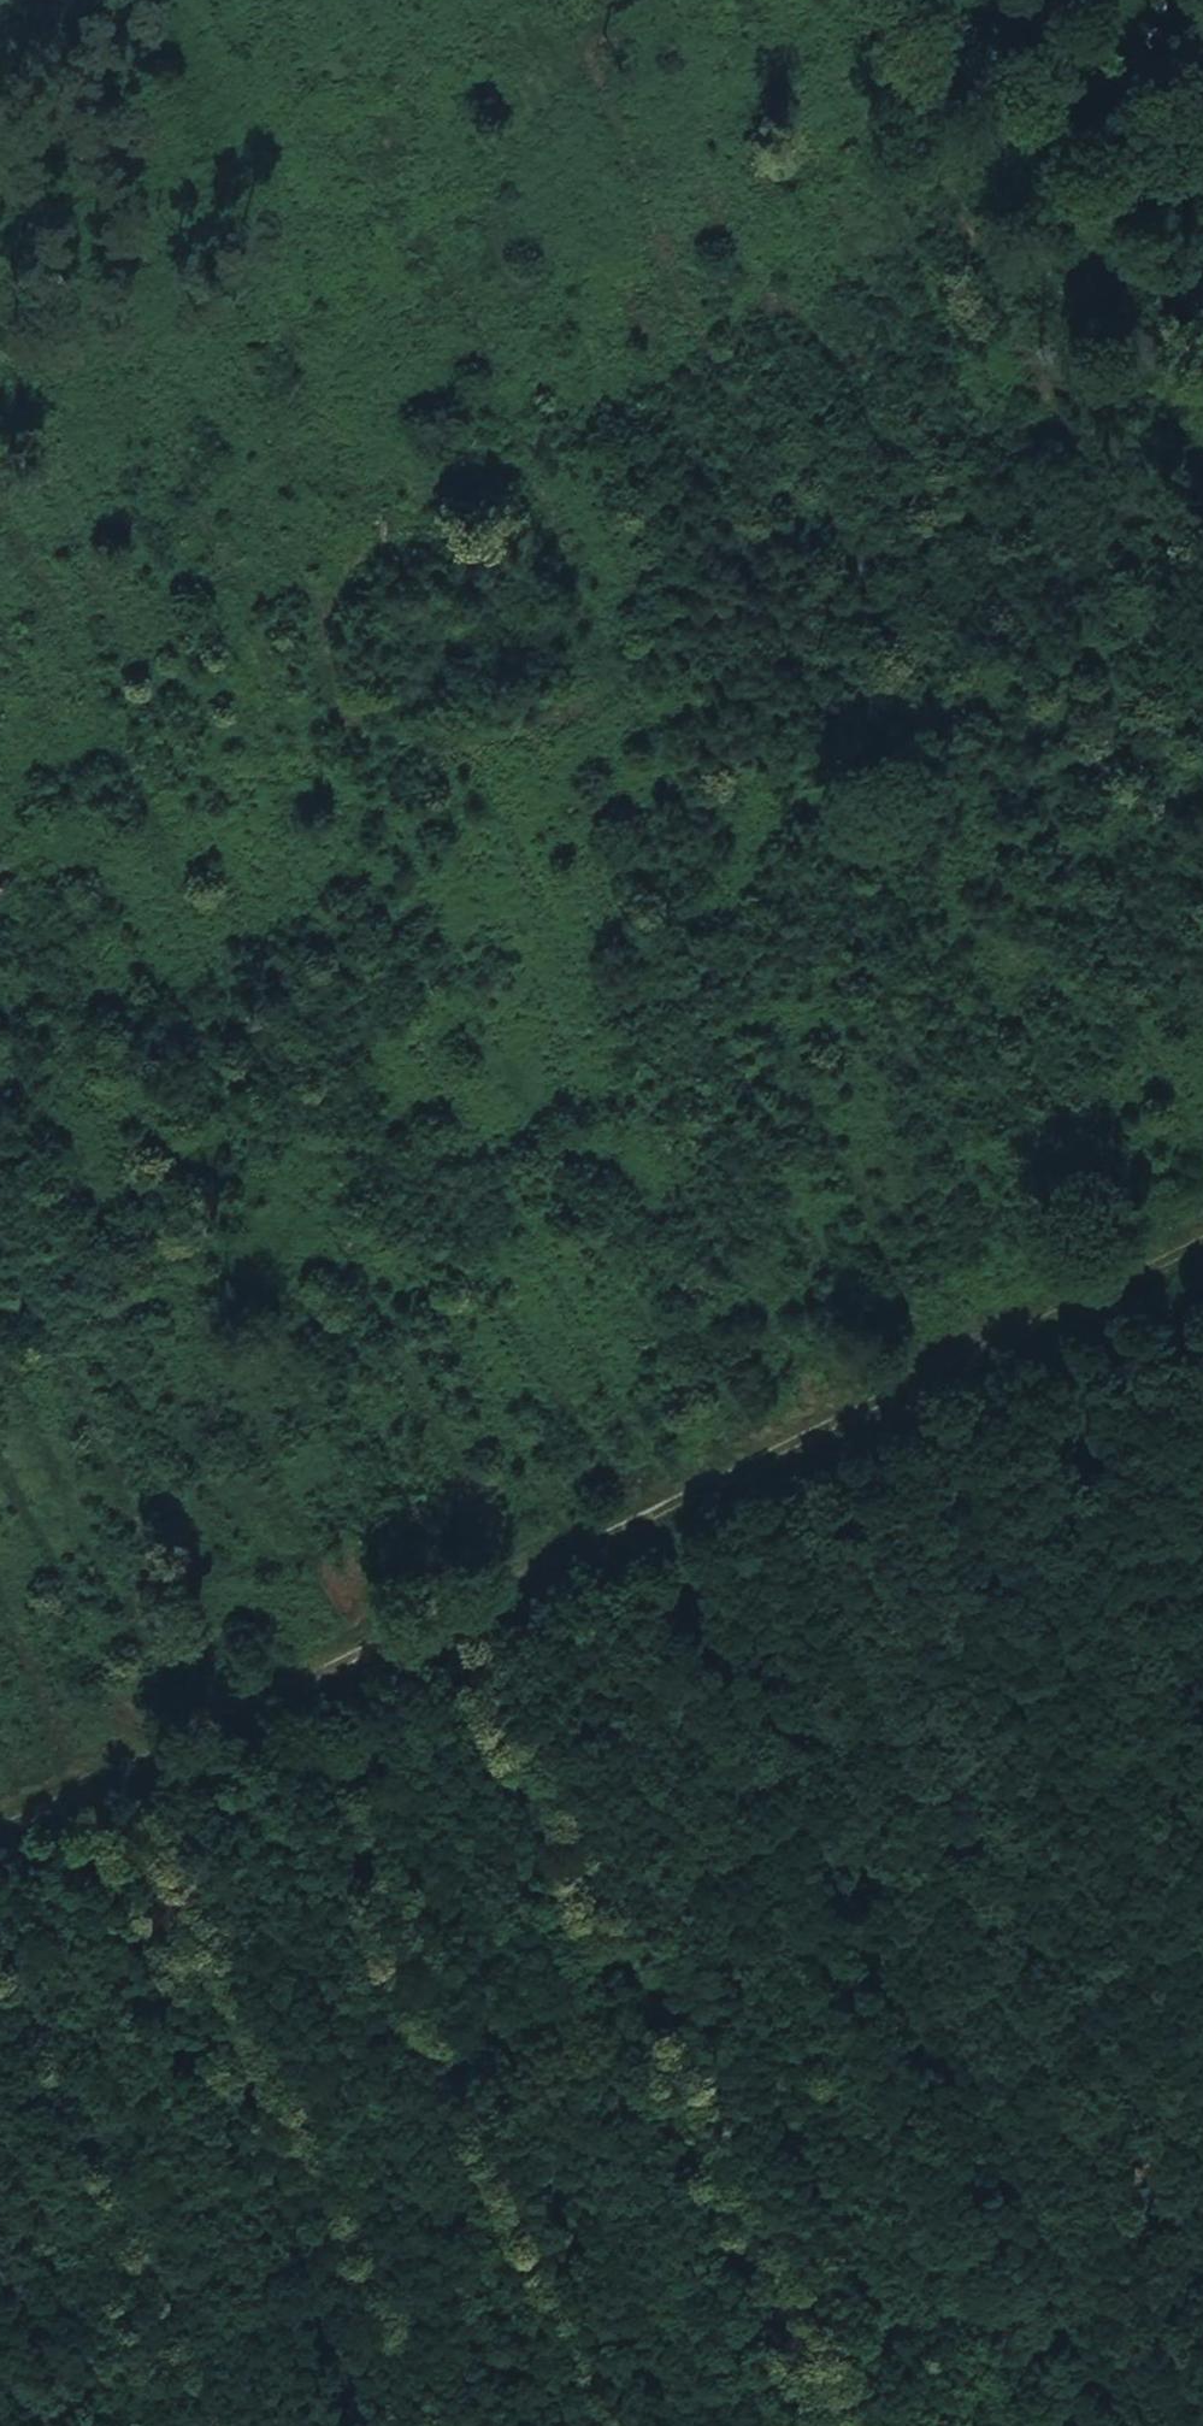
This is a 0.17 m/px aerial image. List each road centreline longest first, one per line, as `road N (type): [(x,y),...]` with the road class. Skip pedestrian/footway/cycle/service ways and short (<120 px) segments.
road 1 (track): [(0,1833),(1202,1251)]

